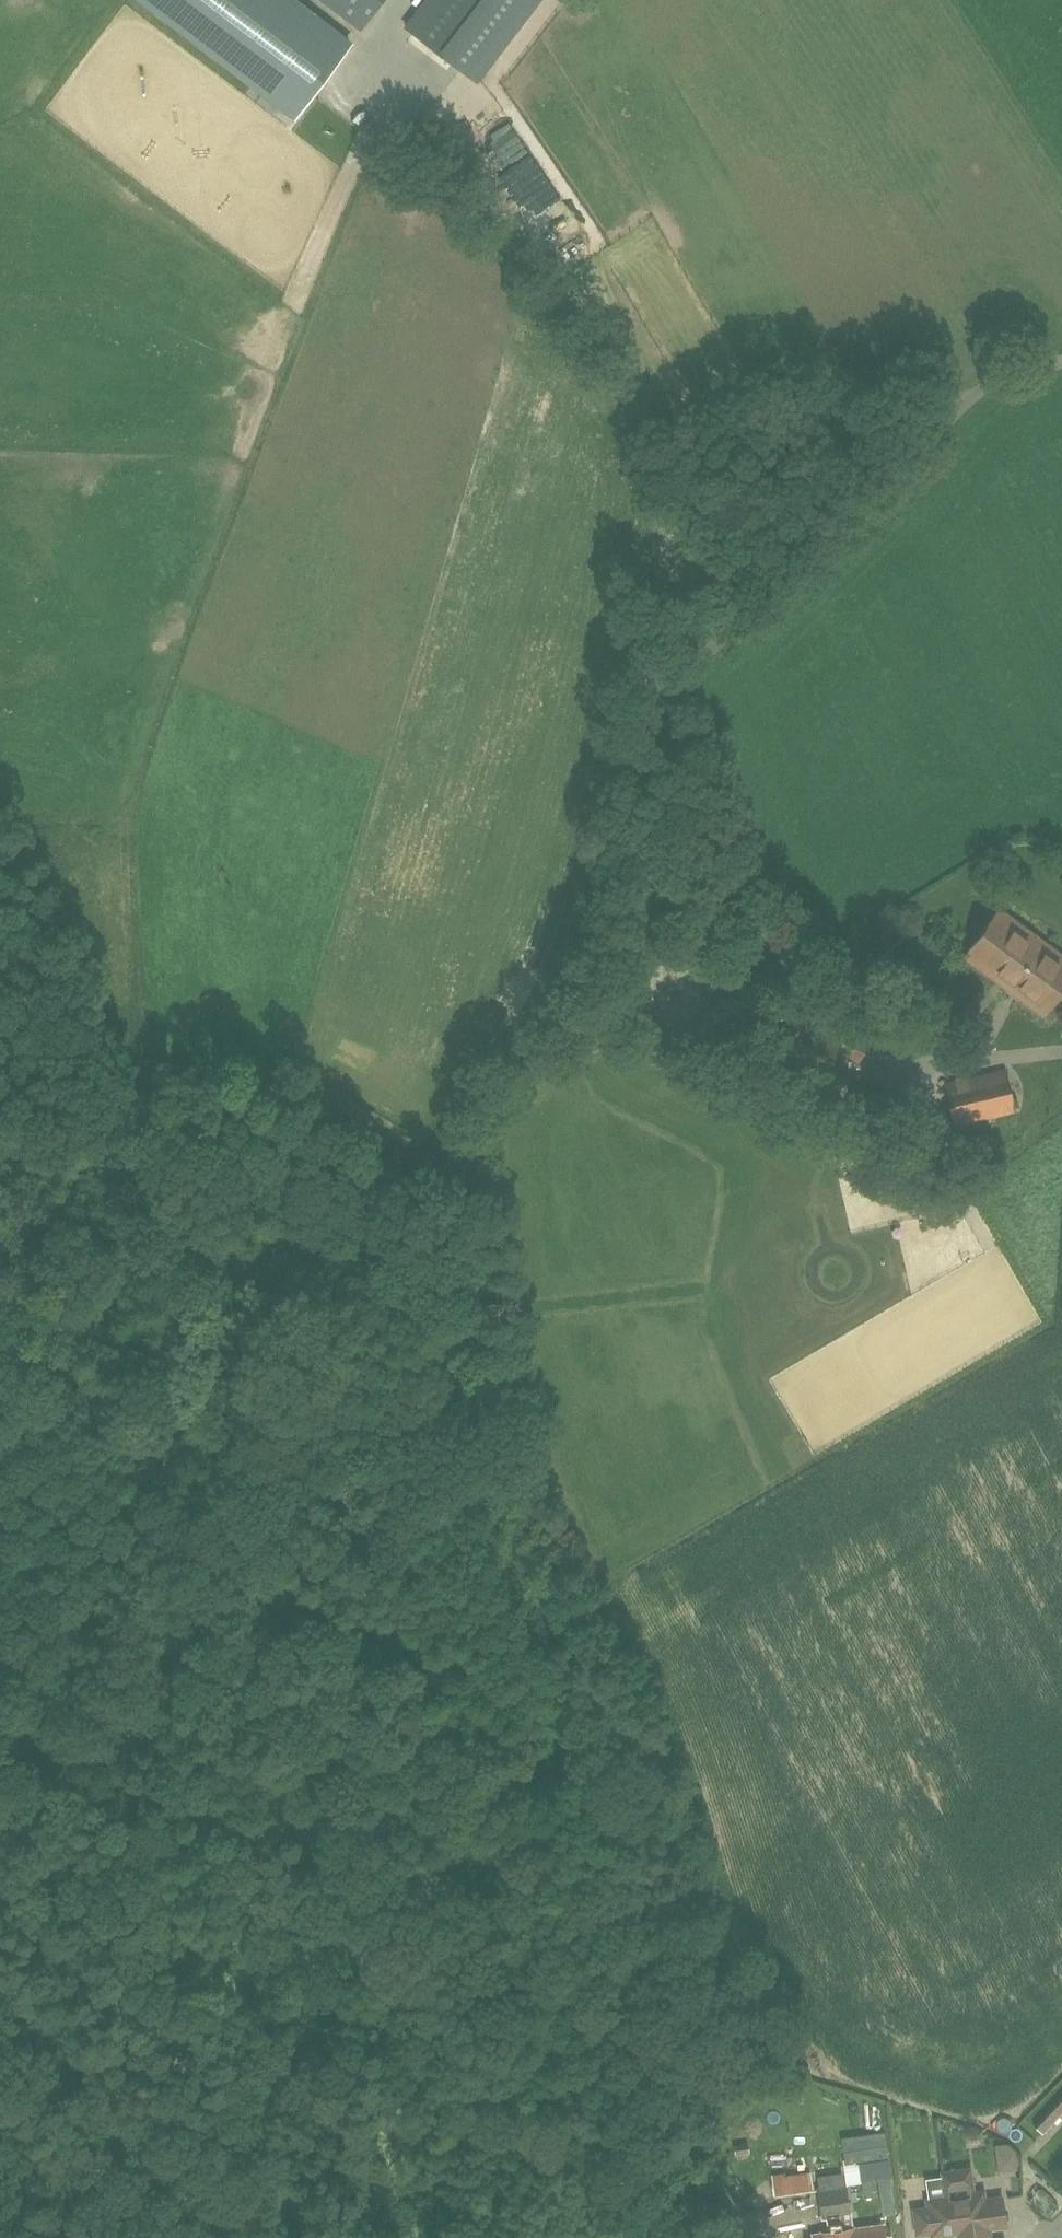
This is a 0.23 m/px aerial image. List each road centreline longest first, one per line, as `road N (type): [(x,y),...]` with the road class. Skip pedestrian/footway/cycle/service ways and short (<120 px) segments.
road 1 (track): [(119,1055),(128,795),(296,304),(399,58)]

